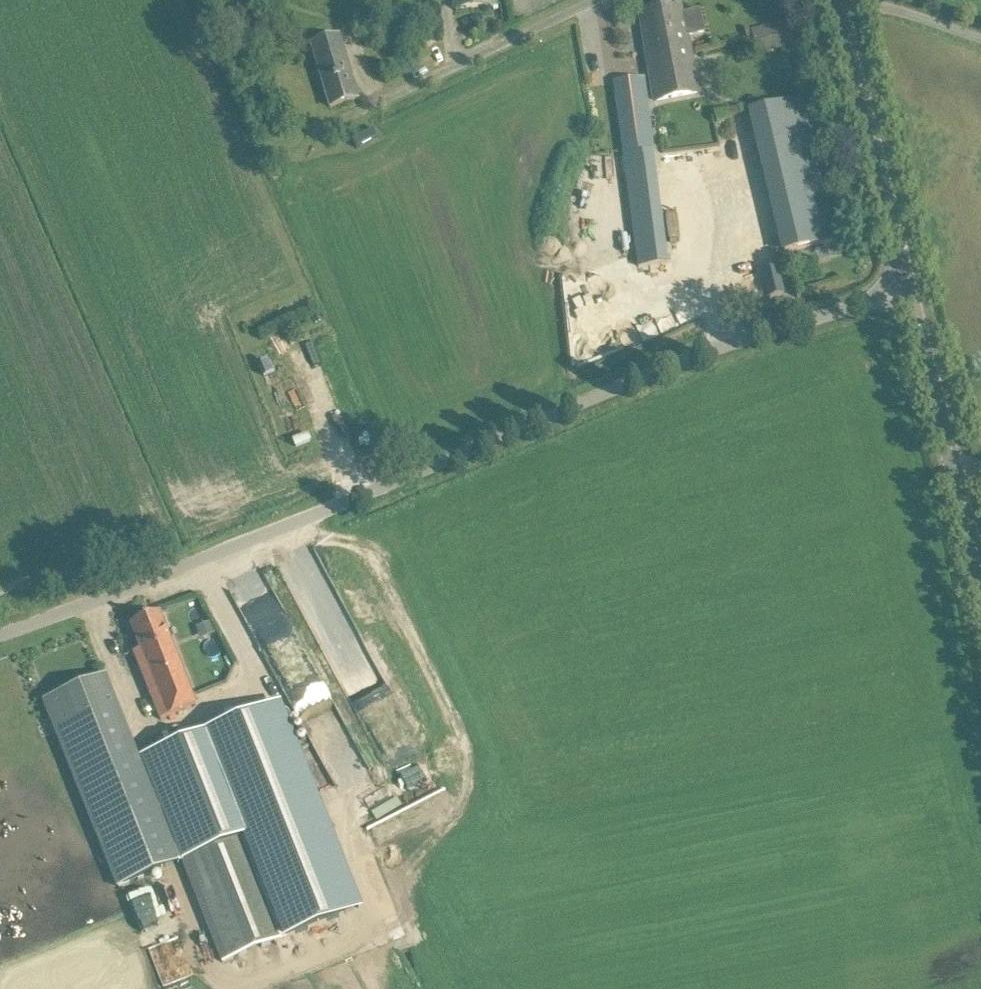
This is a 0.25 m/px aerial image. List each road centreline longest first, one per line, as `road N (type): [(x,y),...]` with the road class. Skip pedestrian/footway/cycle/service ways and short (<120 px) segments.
road 1 (unclassified): [(0,636),(726,345),(906,290)]
road 2 (tertiary): [(906,290),(835,0)]
road 3 (residential): [(333,116),(572,0)]
road 4 (tertiary): [(947,463),(906,290)]
road 5 (tertiary): [(980,596),(947,463)]
road 6 (residential): [(855,0),(980,41)]

